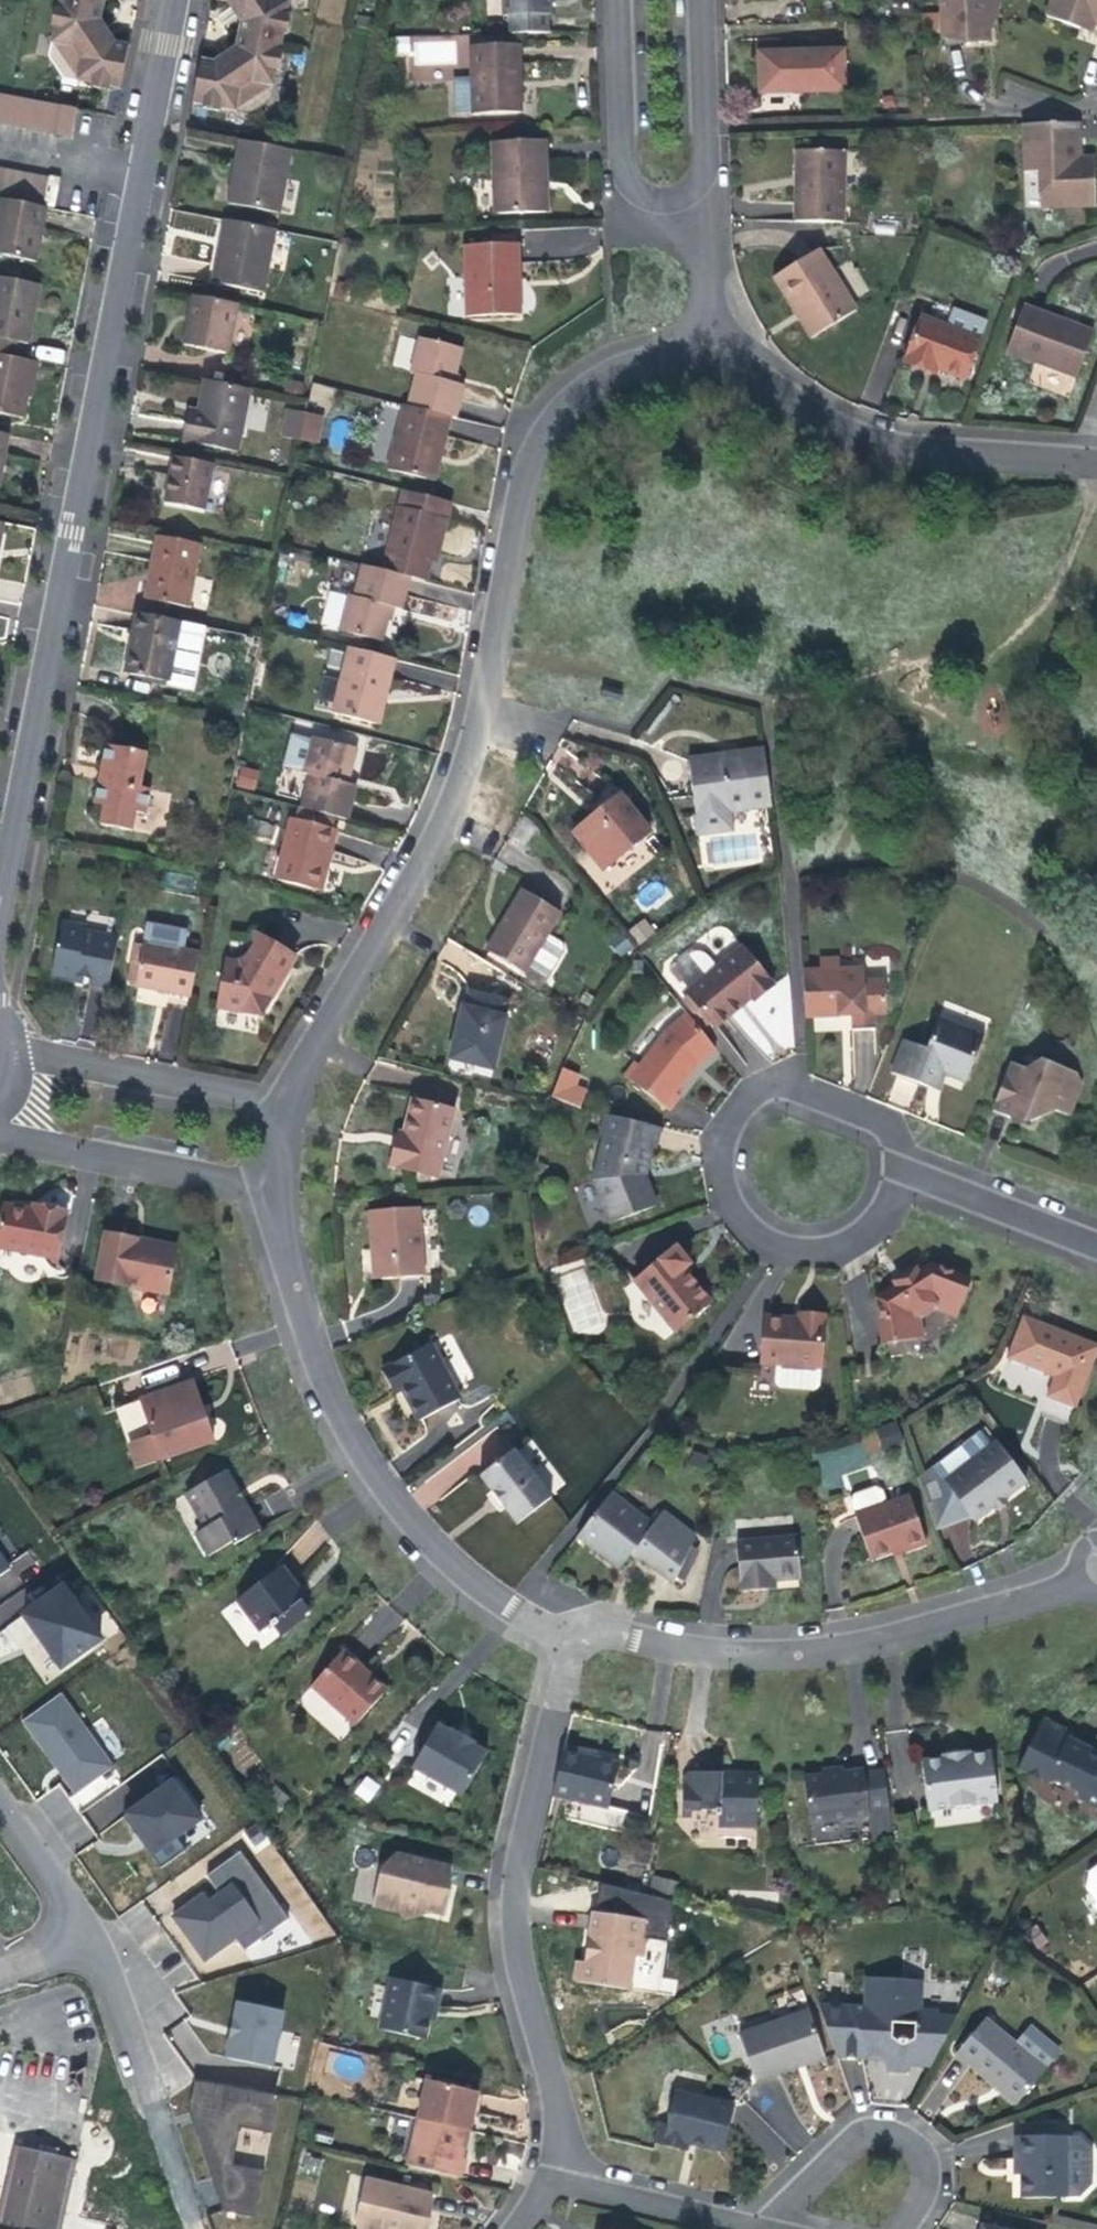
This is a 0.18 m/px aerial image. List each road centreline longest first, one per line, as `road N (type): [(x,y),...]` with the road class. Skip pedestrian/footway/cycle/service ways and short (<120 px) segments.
road 1 (residential): [(700,336),(599,359),(526,411),(494,630),(457,798),(267,1145)]
road 2 (residential): [(165,0),(0,937)]
road 3 (residential): [(267,1145),(344,1447),(462,1588),(557,1647)]
road 4 (residential): [(557,1647),(621,1642),(779,1656),(996,1605),(1096,1567)]
road 5 (residential): [(552,2163),(539,2049),(509,1921),(526,1788),(557,1647)]
road 6 (residential): [(1096,454),(907,440),(840,415),(749,357),(700,336)]
road 7 (residential): [(769,1104),(735,1153),(745,1211),(794,1245),(852,1235),(887,1171)]
road 8 (residential): [(0,1102),(42,1148),(228,1185),(267,1145)]
road 9 (residential): [(267,1145),(237,1097),(55,1061),(9,1080)]
road 10 (residential): [(618,0),(622,162),(641,194),(686,196),(707,176)]
road 11 (residential): [(1096,1251),(887,1171)]
road 12 (residential): [(552,2163),(762,2220)]
road 13 (residential): [(707,176),(698,0)]
road 14 (residential): [(887,1171),(876,1128),(827,1094),(769,1104)]
road 15 (residential): [(899,2228),(927,2191),(917,2134),(860,2125)]
road 16 (residential): [(700,336),(707,176)]
road 17 (residential): [(0,1807),(91,1929)]
road 18 (residential): [(860,2125),(762,2220)]

